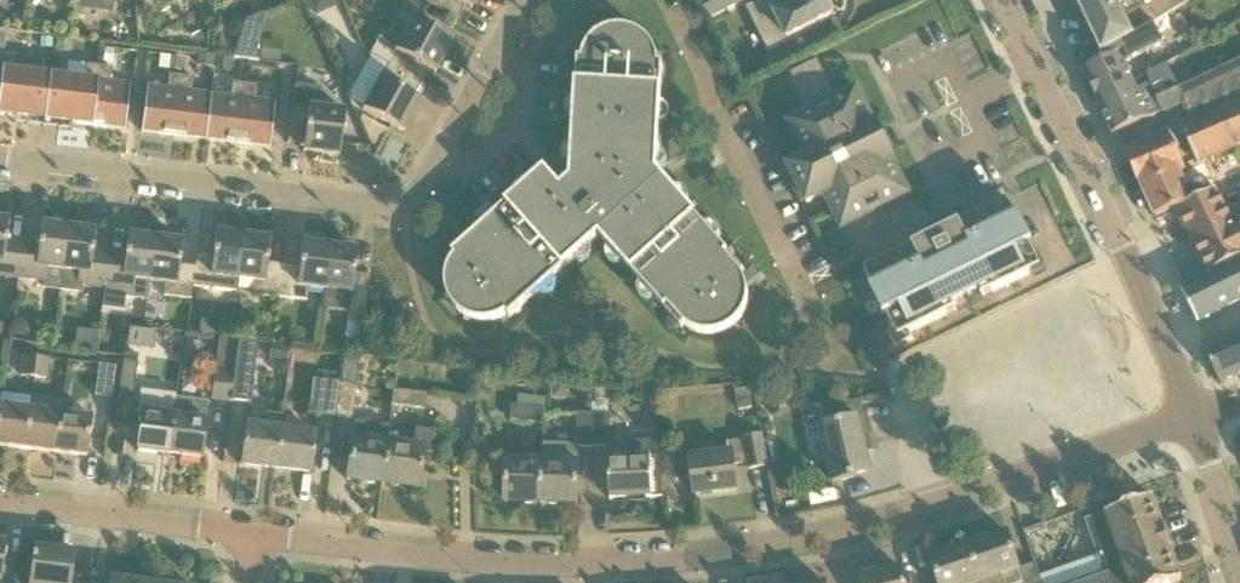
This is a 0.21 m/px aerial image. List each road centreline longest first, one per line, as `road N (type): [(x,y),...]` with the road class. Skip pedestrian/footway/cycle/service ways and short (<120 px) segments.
road 1 (residential): [(1196,418),(932,510),(748,552),(613,566),(256,538)]
road 2 (residential): [(521,0),(426,180),(400,204),(0,161)]
road 3 (residential): [(1196,418),(1002,0)]
road 4 (residential): [(256,538),(0,504)]
road 5 (residential): [(1239,565),(1196,418)]

